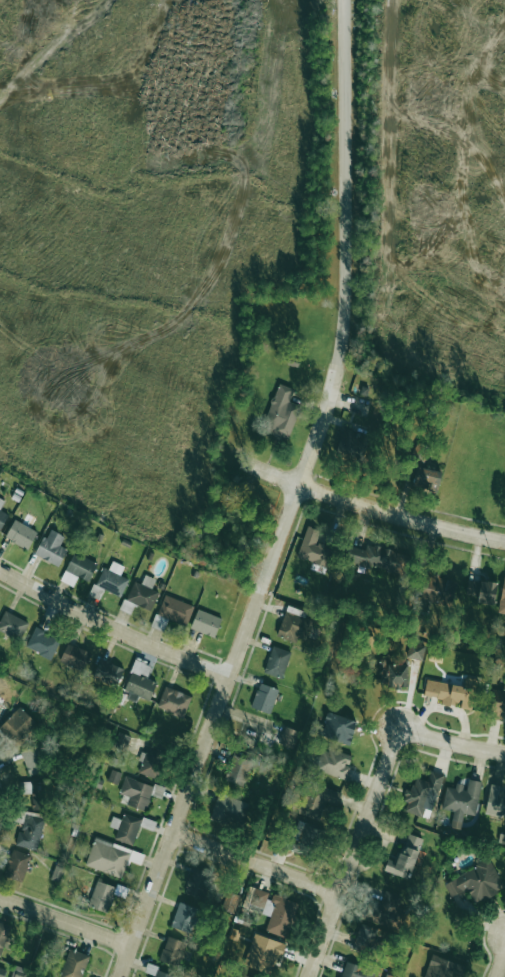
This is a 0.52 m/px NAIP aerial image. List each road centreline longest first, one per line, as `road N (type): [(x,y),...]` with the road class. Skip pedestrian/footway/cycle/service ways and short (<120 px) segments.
road 1 (residential): [(116,976),(336,382),(340,0)]
road 2 (residential): [(504,541),(355,505),(243,465)]
road 3 (residential): [(307,976),(398,732)]
road 4 (residential): [(0,570),(100,625),(226,678)]
road 5 (residential): [(171,831),(337,890)]
road 6 (residential): [(0,899),(128,945)]

